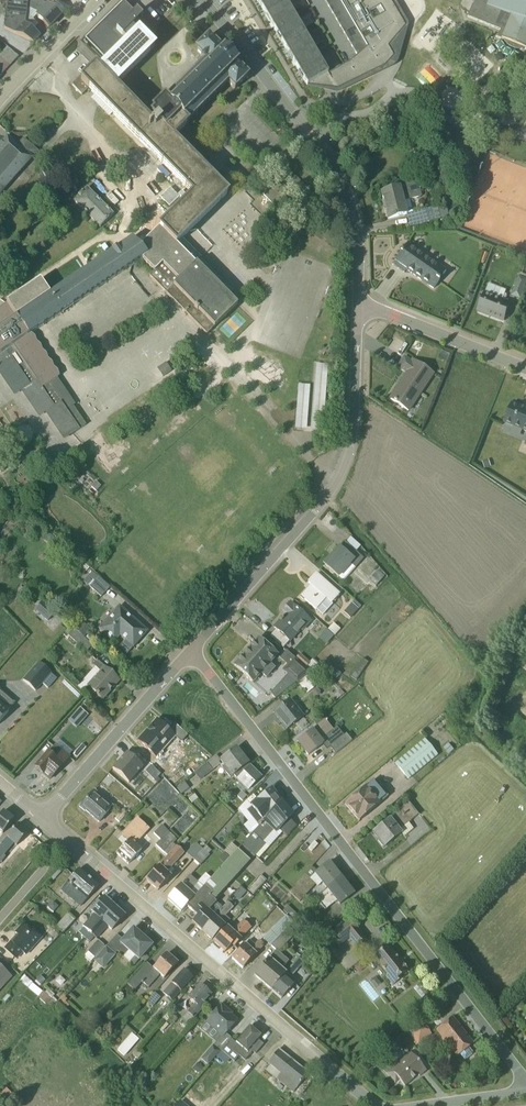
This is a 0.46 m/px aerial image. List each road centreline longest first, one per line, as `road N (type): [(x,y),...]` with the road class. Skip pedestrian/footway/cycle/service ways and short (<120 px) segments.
road 1 (residential): [(525,1091),(513,1062),(191,650)]
road 2 (residential): [(68,841),(377,1105)]
road 3 (residential): [(191,650),(338,476),(354,423),(357,300)]
road 4 (residential): [(357,300),(359,242),(347,190),(321,145),(202,0)]
road 5 (residential): [(41,818),(191,650)]
road 6 (residential): [(357,300),(525,367)]
road 7 (residential): [(0,99),(97,0)]

